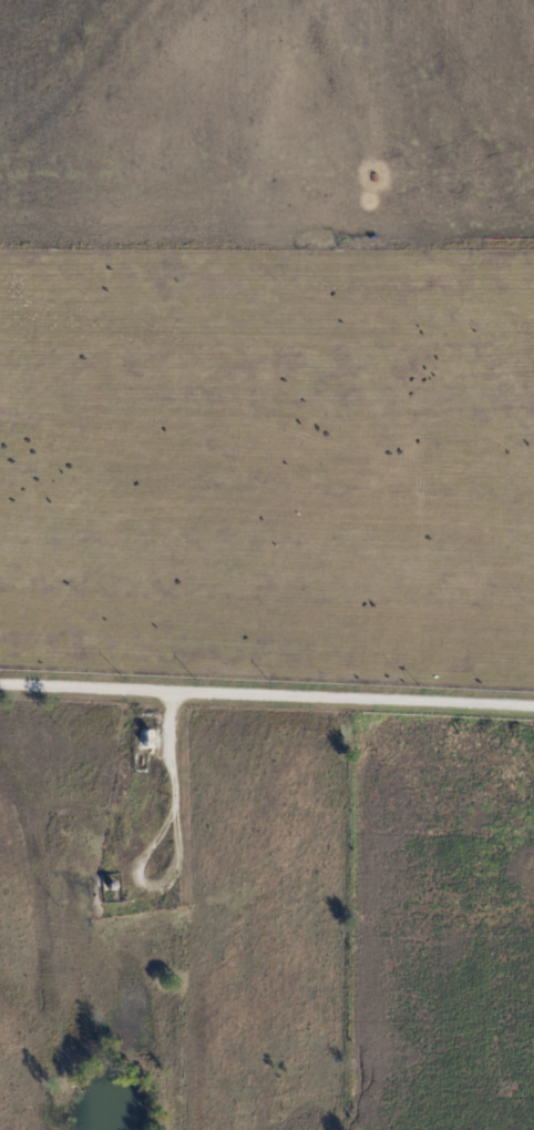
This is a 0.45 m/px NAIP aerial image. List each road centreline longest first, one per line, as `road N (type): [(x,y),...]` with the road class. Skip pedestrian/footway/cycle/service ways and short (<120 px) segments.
road 1 (residential): [(533,704),(0,682)]

